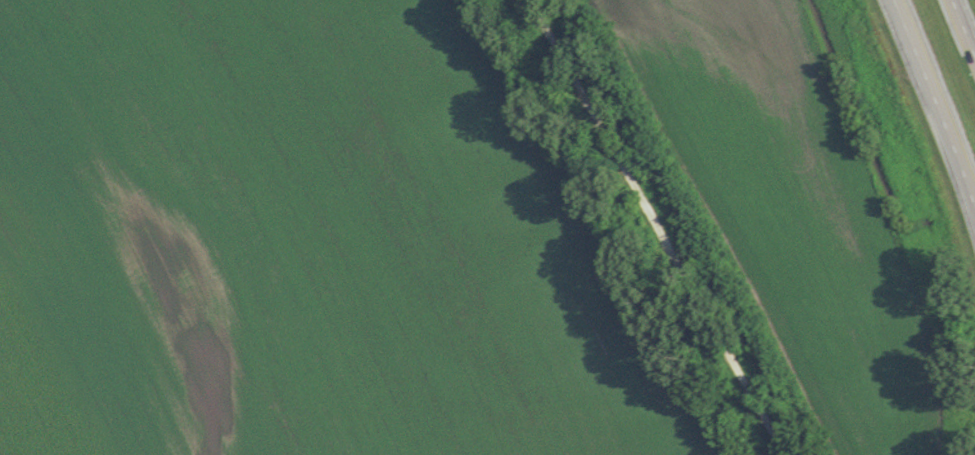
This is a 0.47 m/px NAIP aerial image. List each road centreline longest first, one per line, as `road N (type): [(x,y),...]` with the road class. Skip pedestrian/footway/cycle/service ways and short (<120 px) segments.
road 1 (trunk): [(891,0),(974,210)]

